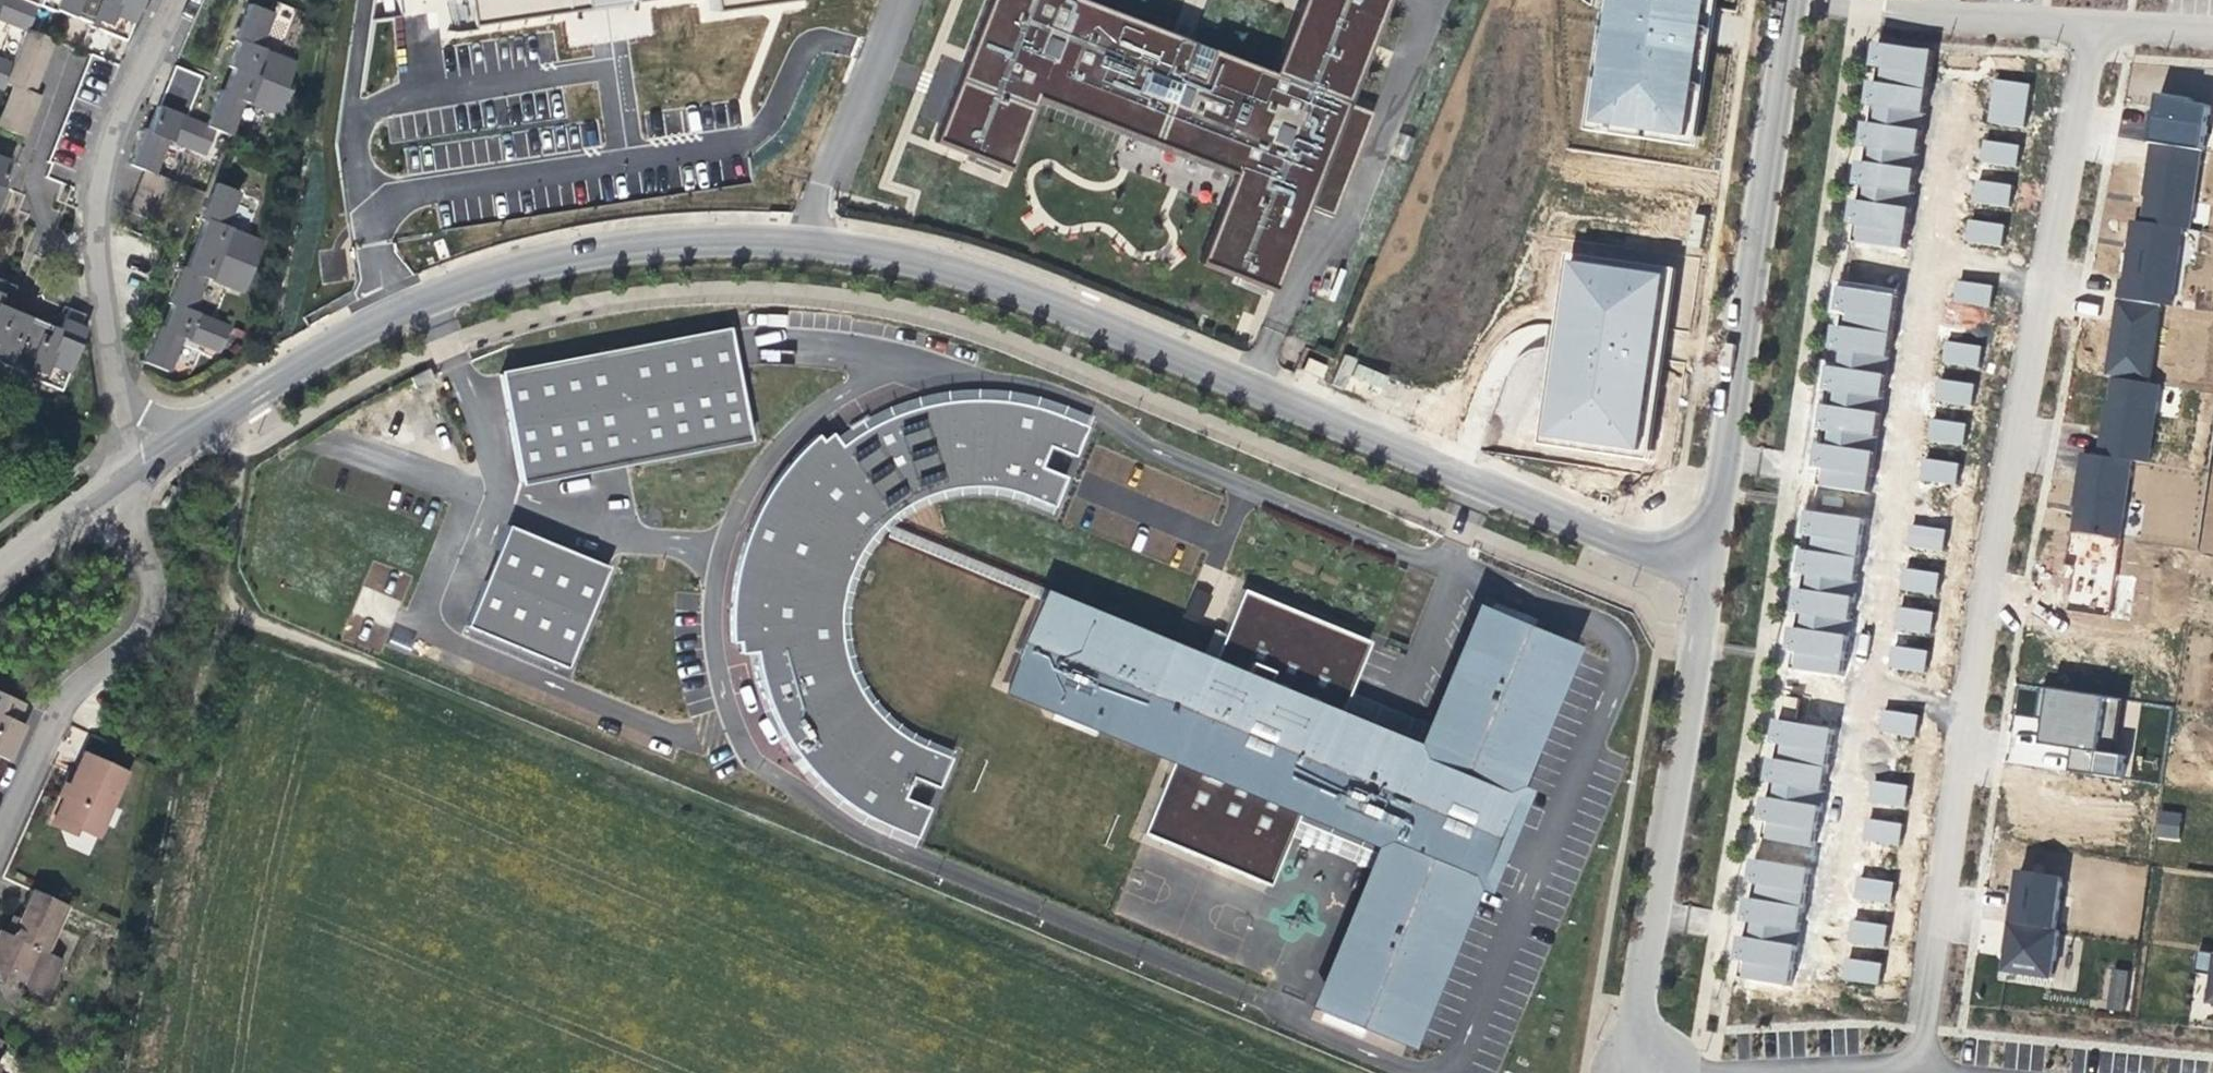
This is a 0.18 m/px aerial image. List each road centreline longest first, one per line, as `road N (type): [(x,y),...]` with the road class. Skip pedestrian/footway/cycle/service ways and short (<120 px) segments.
road 1 (residential): [(240,397),(450,291),(572,252),(760,242),(900,257),(1711,578)]
road 2 (track): [(1318,1072),(203,614)]
road 3 (residential): [(2099,32),(1924,1072)]
road 4 (tertiary): [(1791,0),(1711,578)]
road 5 (tertiary): [(1711,578),(1636,1033),(1646,1072)]
road 6 (residential): [(176,0),(131,89),(107,154),(96,214),(102,325),(132,454)]
road 7 (track): [(203,614),(130,1072)]
road 8 (residential): [(0,845),(68,697),(142,643),(158,613),(158,586),(144,553),(92,490)]
road 9 (residential): [(1814,0),(2099,32)]
road 10 (track): [(240,397),(203,614)]
road 11 (residential): [(240,397),(132,454)]

